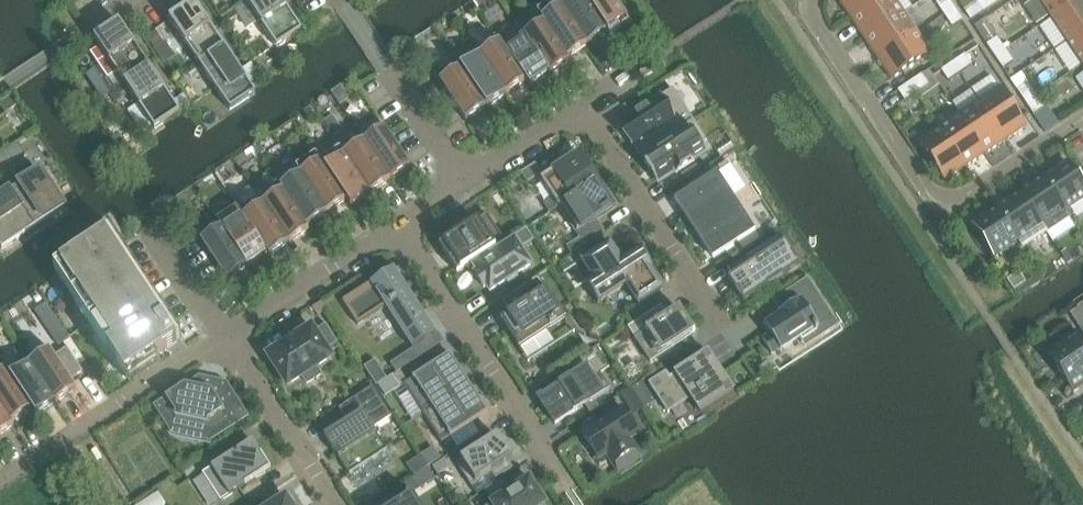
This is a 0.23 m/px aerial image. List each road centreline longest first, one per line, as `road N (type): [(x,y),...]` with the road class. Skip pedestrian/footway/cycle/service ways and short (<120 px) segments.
road 1 (residential): [(811,0),(810,13),(942,209),(1082,116)]
road 2 (residential): [(569,489),(397,221)]
road 3 (residential): [(737,343),(577,104)]
road 4 (residential): [(0,479),(224,332)]
road 5 (residential): [(459,182),(343,0)]
road 6 (residential): [(338,504),(224,332)]
road 7 (residential): [(224,332),(397,221)]
road 8 (residential): [(0,86),(132,0)]
road 9 (residential): [(459,182),(577,104)]

